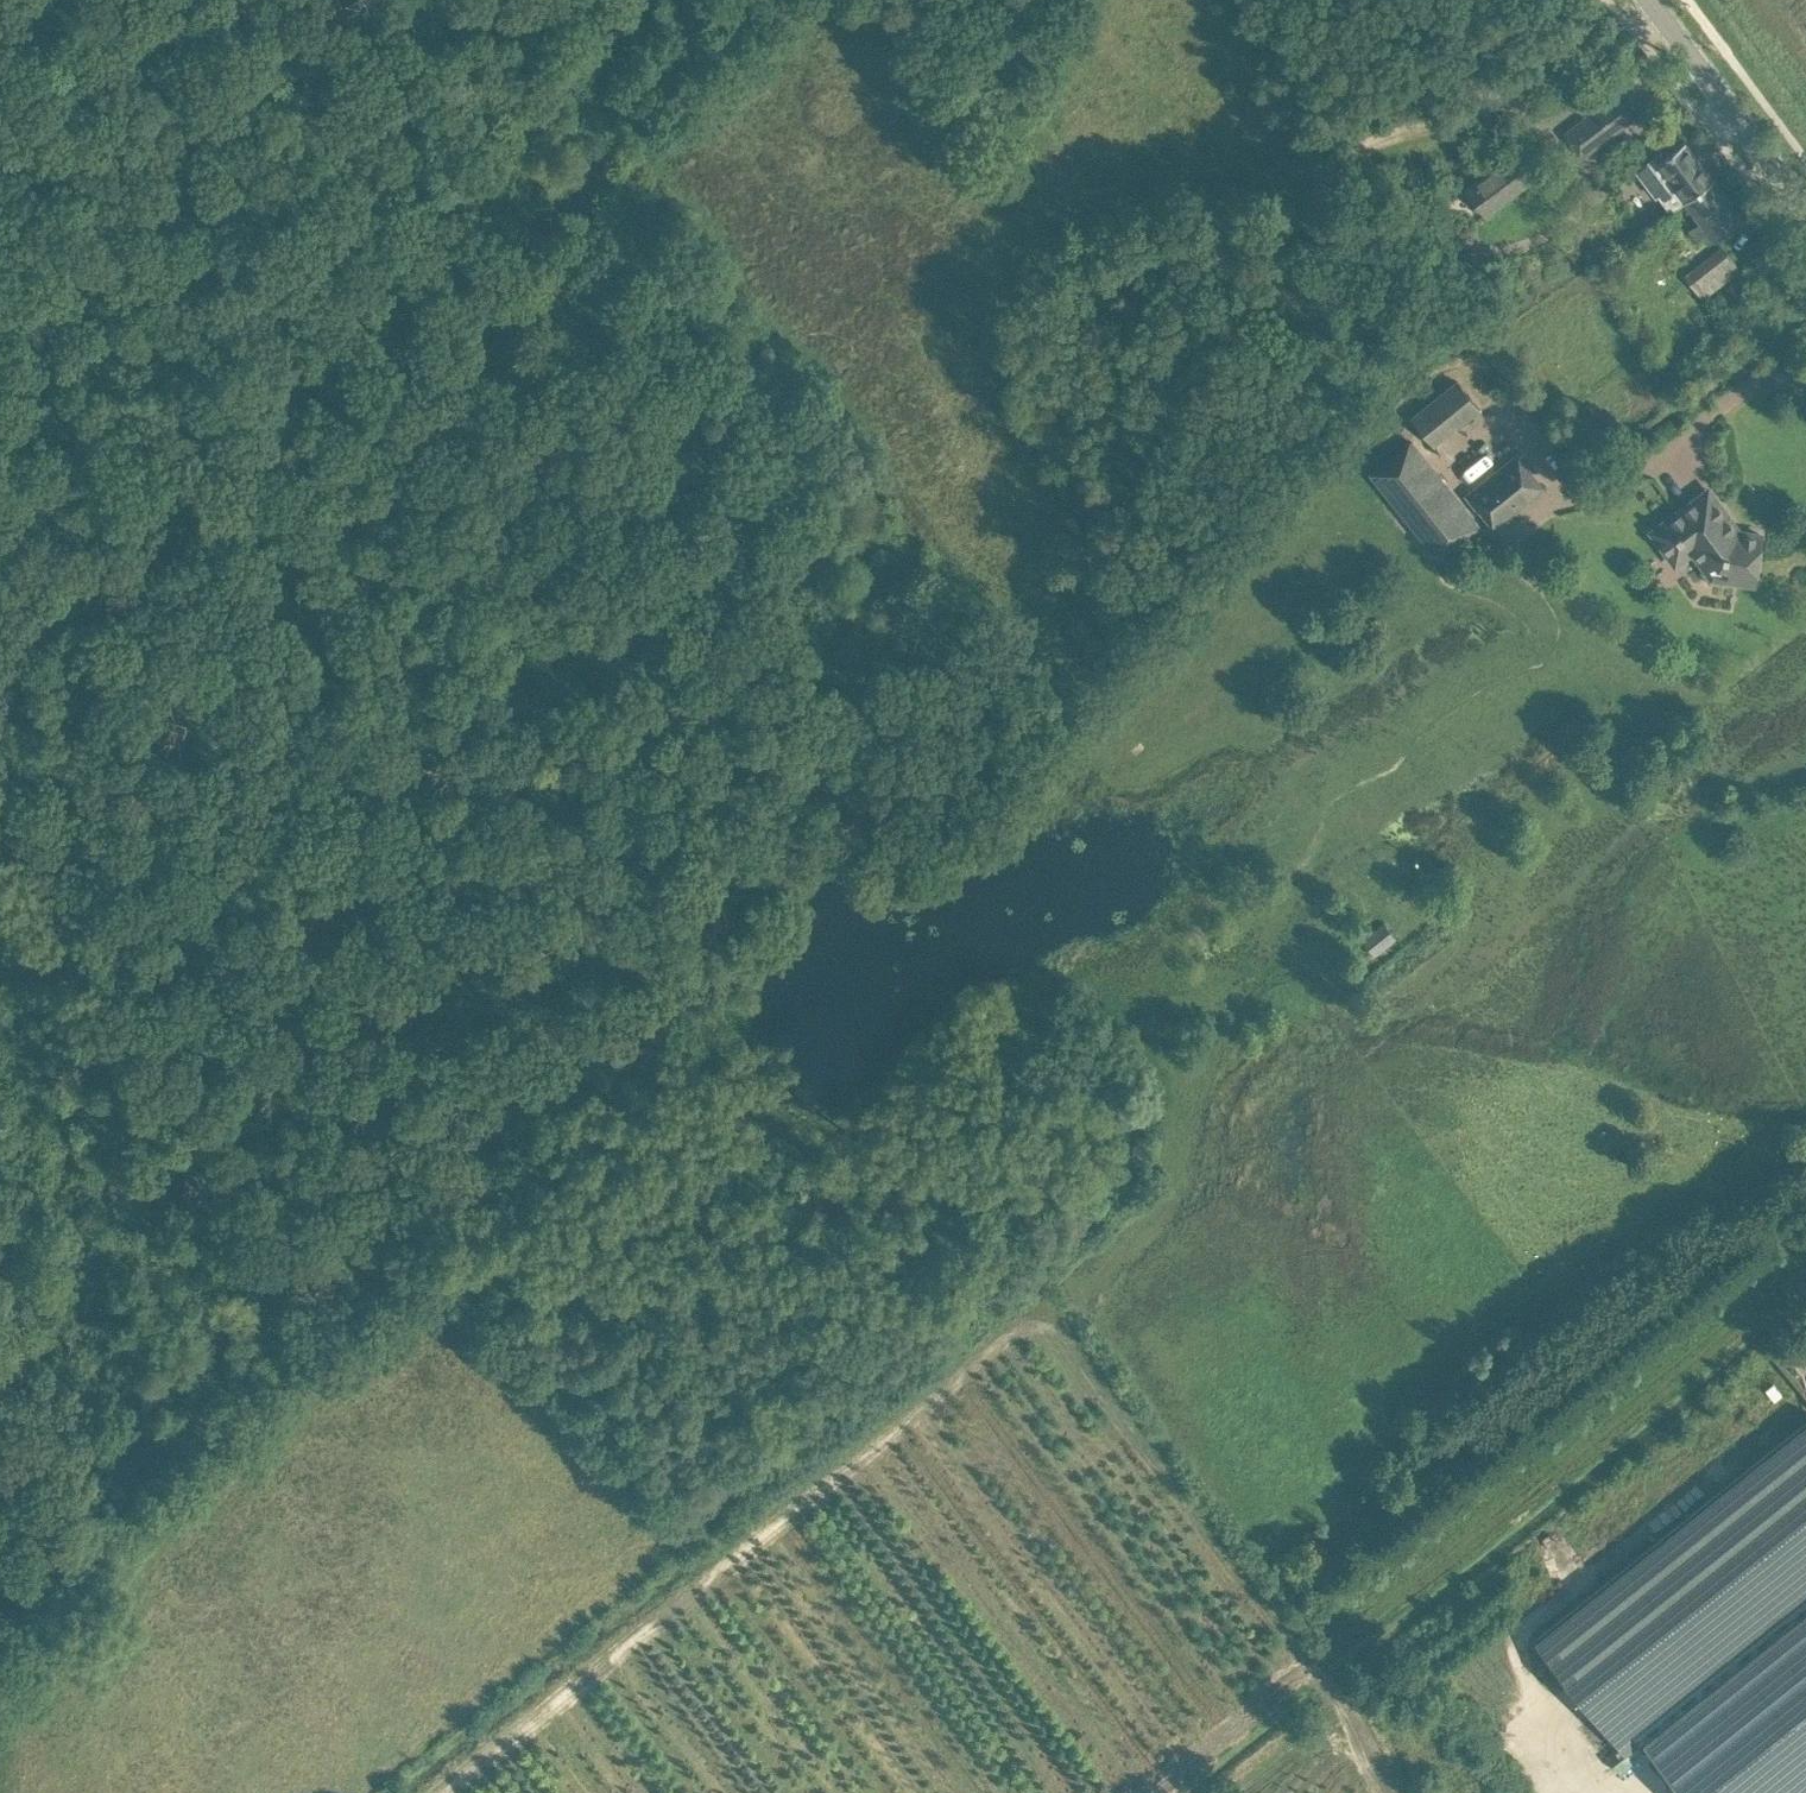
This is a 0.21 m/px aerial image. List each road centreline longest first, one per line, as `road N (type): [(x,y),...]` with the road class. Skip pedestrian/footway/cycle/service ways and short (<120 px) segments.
road 1 (tertiary): [(1805,210),(1652,0)]

